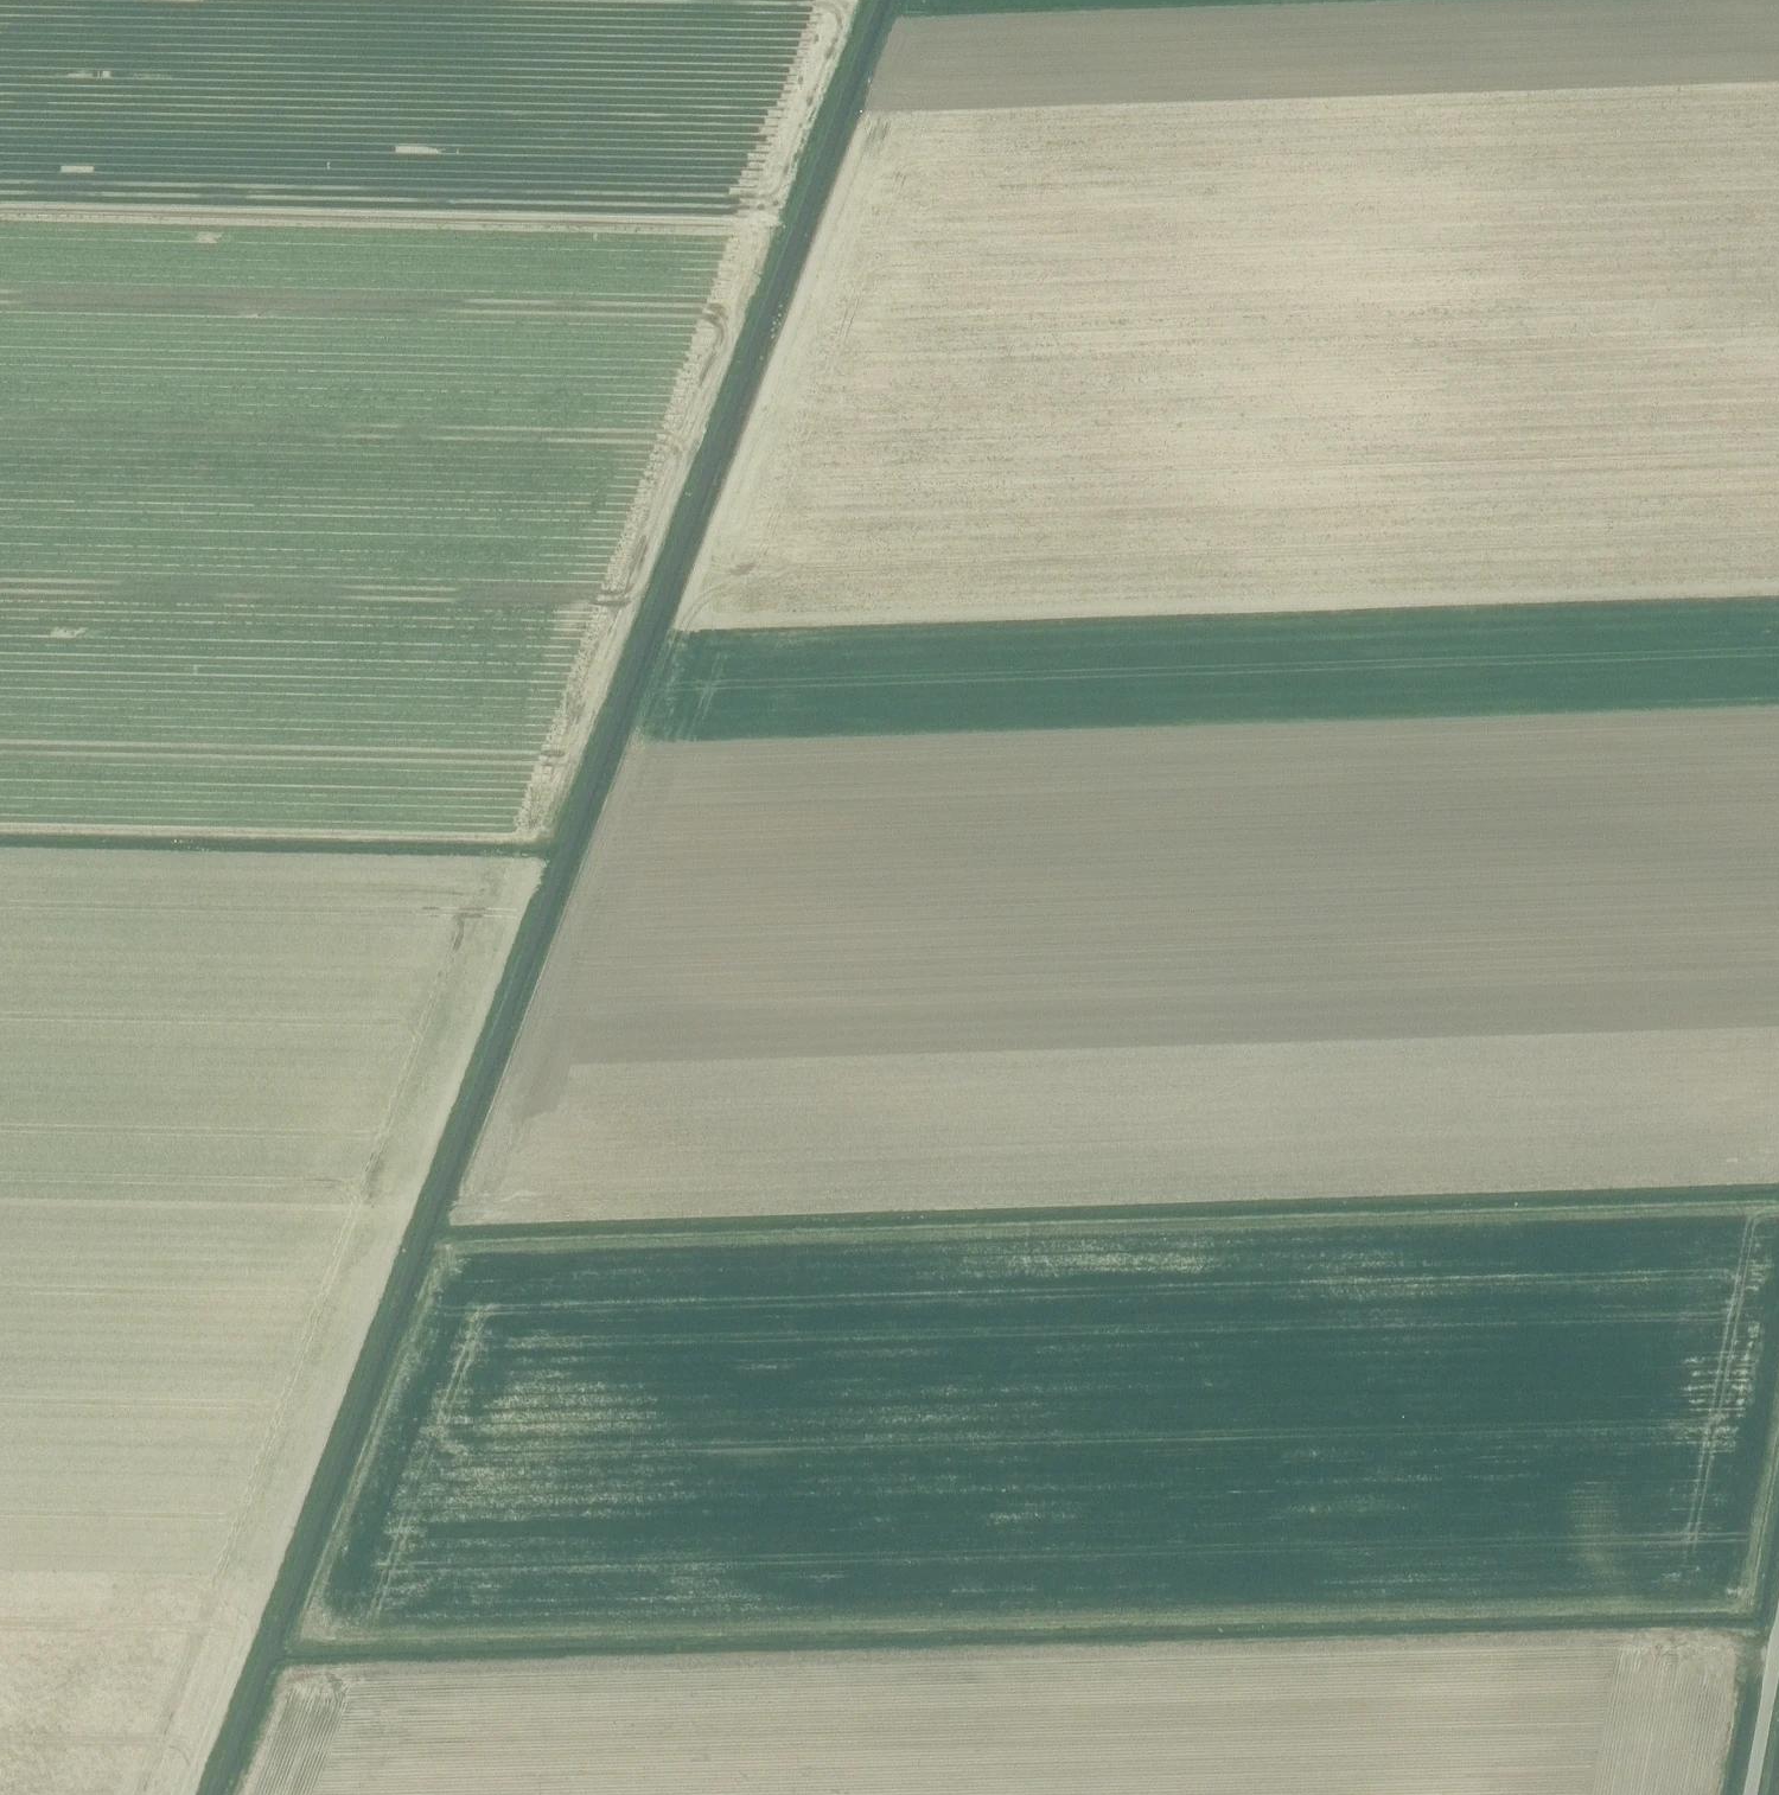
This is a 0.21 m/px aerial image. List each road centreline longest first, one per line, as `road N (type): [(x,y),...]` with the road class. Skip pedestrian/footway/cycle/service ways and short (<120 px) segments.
road 1 (unclassified): [(1751,1794),(1778,1647)]

